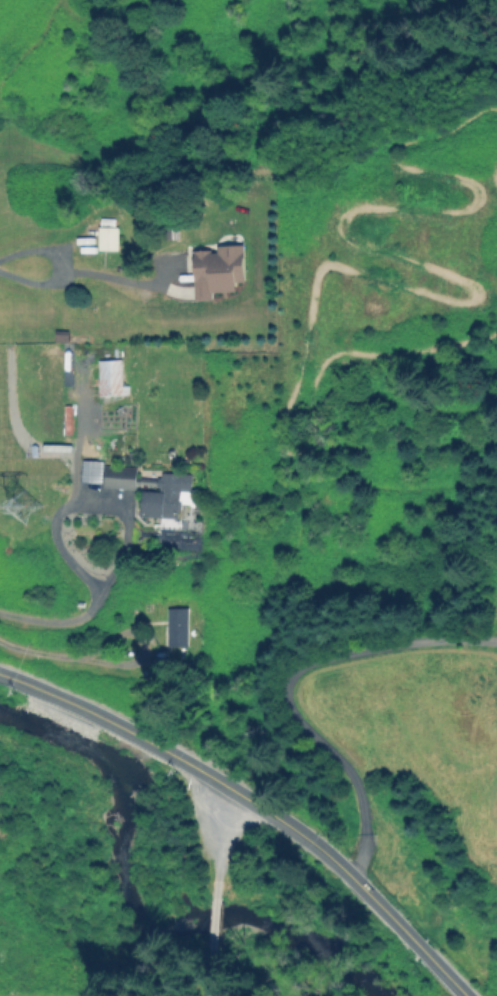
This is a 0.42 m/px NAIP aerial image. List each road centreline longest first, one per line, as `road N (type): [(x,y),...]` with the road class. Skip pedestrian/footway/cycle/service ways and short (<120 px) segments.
road 1 (tertiary): [(469,995),(346,870),(261,806),(117,723),(0,674)]
road 2 (residential): [(235,791),(218,873),(212,995)]

